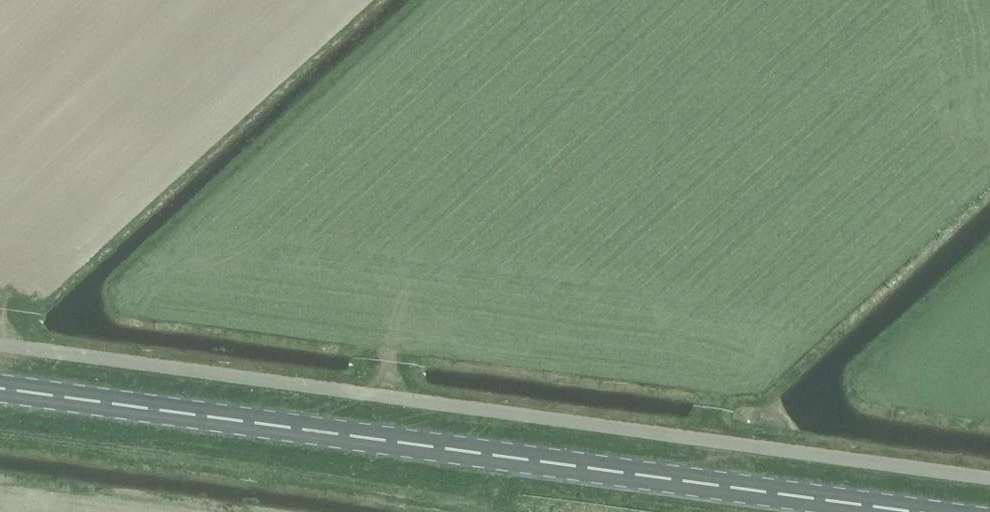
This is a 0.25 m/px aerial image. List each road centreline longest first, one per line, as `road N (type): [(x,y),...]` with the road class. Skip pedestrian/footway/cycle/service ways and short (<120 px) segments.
road 1 (unclassified): [(989,477),(0,345)]
road 2 (primary): [(923,511),(0,387)]

